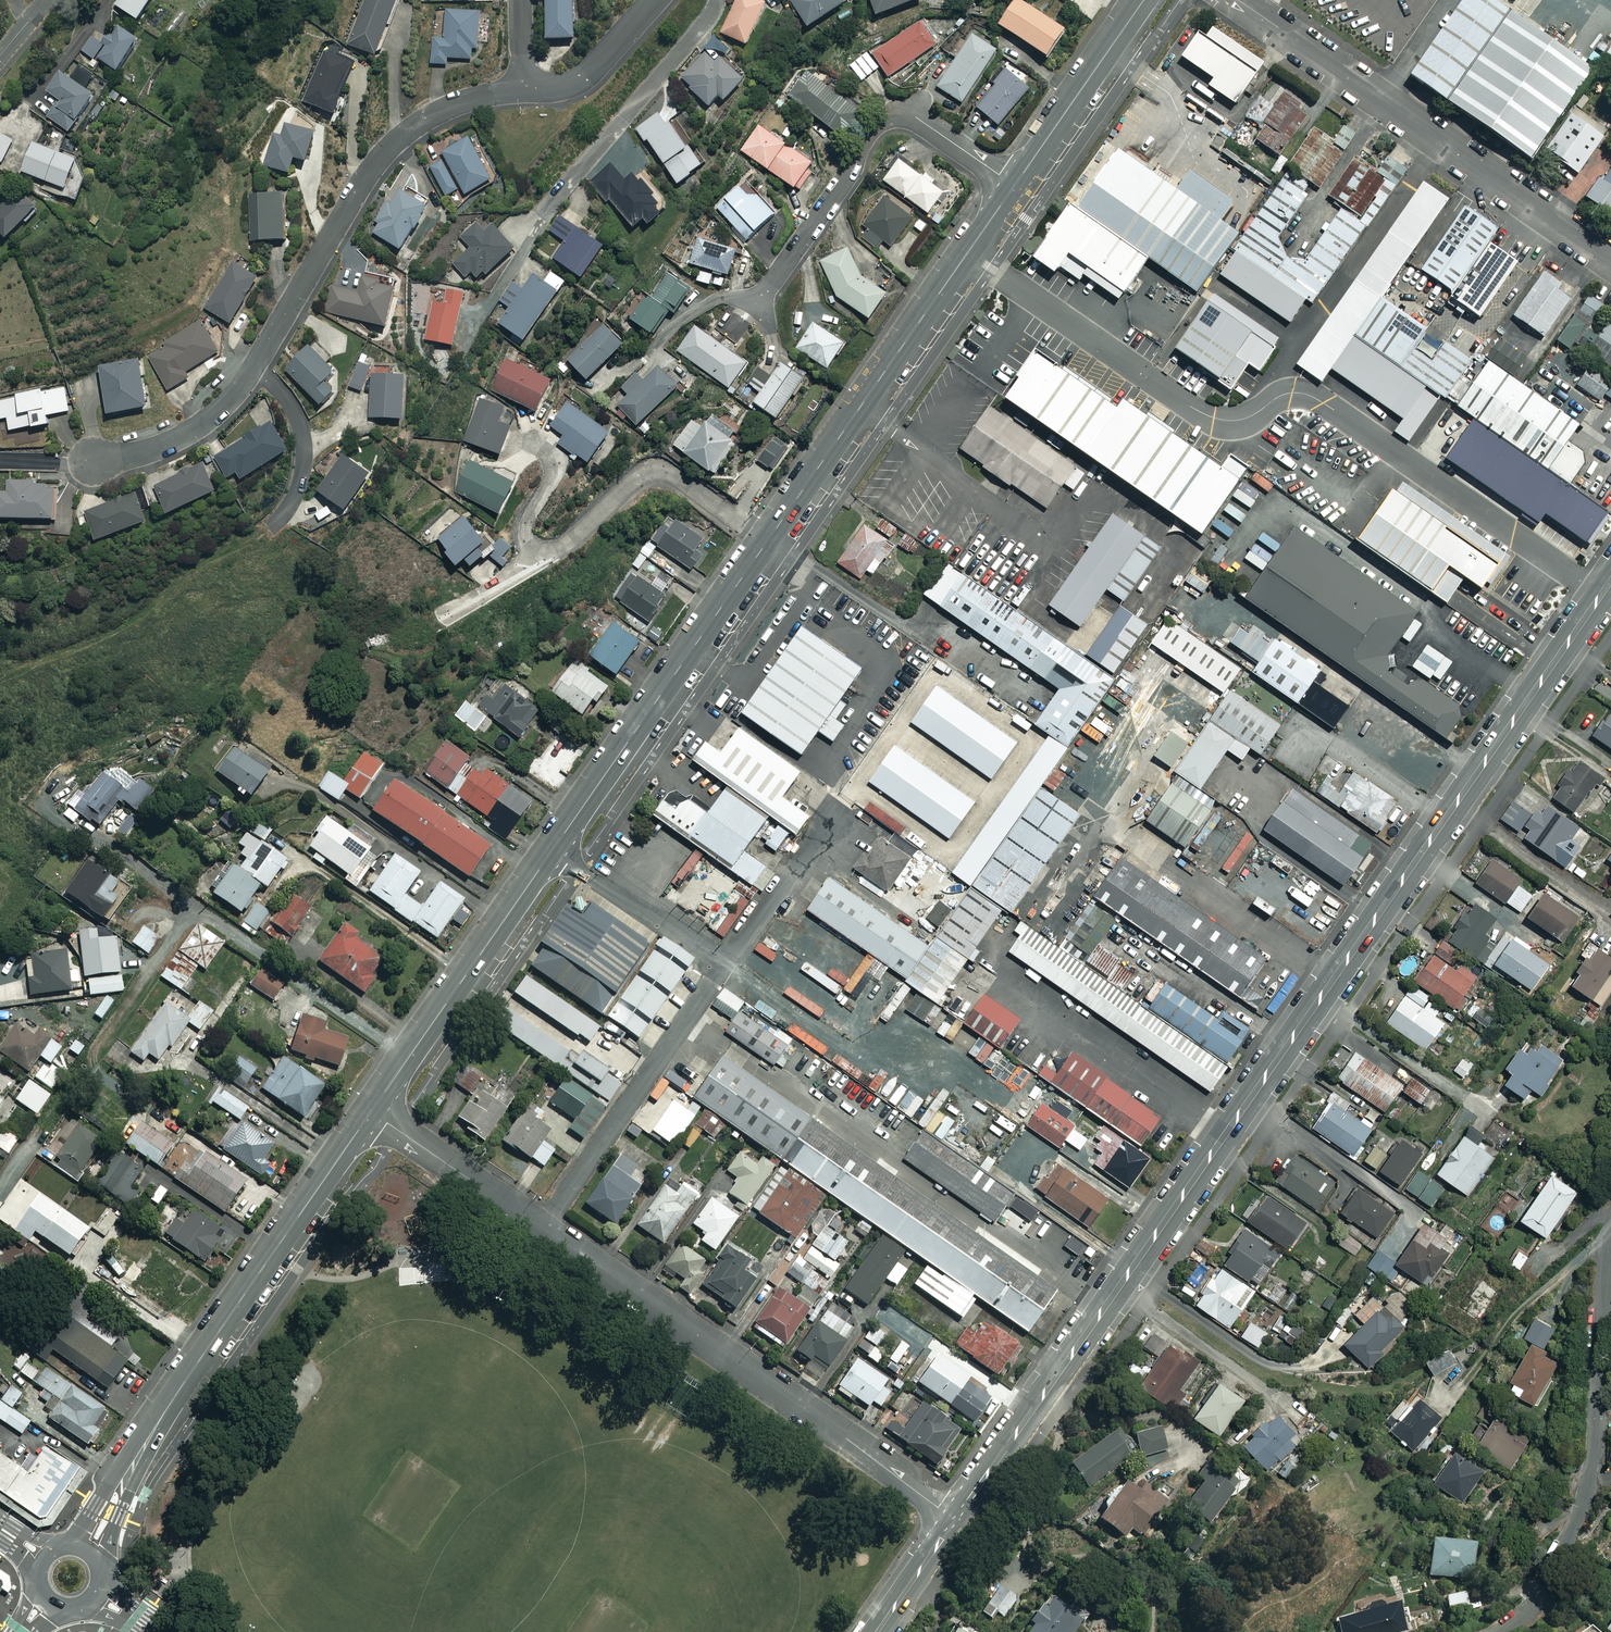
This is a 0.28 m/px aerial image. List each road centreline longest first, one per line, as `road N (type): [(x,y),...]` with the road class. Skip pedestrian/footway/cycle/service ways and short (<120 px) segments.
road 1 (tertiary): [(954,1518),(1610,581)]
road 2 (tertiary): [(1013,185),(371,1112)]
road 3 (tertiary): [(954,1518),(371,1112)]
road 4 (residential): [(0,460),(93,462),(191,431),(236,392),(355,194),(400,138),(448,106),(527,88)]
road 5 (tertiary): [(371,1112),(177,1392),(89,1551)]
road 6 (unclassified): [(1238,0),(1610,255)]
road 7 (residential): [(1497,1631),(1541,1598),(1586,1489),(1610,1248)]
road 8 (residential): [(754,305),(890,116),(916,117),(1013,185)]
road 9 (tertiary): [(1144,0),(1013,185)]
road 10 (residential): [(527,88),(562,86),(590,73),(653,0)]
road 11 (tertiary): [(876,1631),(954,1518)]

